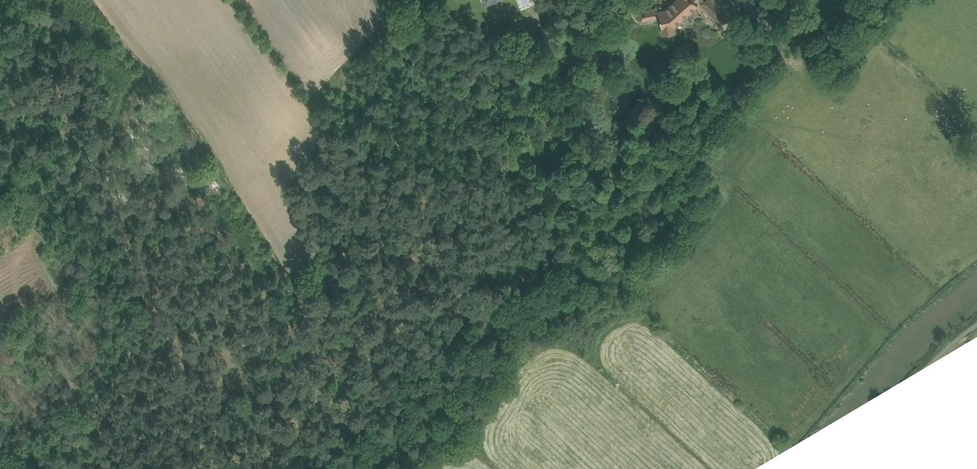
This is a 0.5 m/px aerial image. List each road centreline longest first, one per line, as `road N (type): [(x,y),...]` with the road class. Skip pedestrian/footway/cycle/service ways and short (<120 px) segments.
road 1 (track): [(343,468),(404,379),(489,306),(653,190),(782,43)]
road 2 (track): [(399,20),(576,248)]
road 3 (track): [(569,253),(545,304),(510,329),(400,468)]
road 4 (track): [(29,320),(125,468)]
road 5 (track): [(885,0),(855,48),(782,43)]

